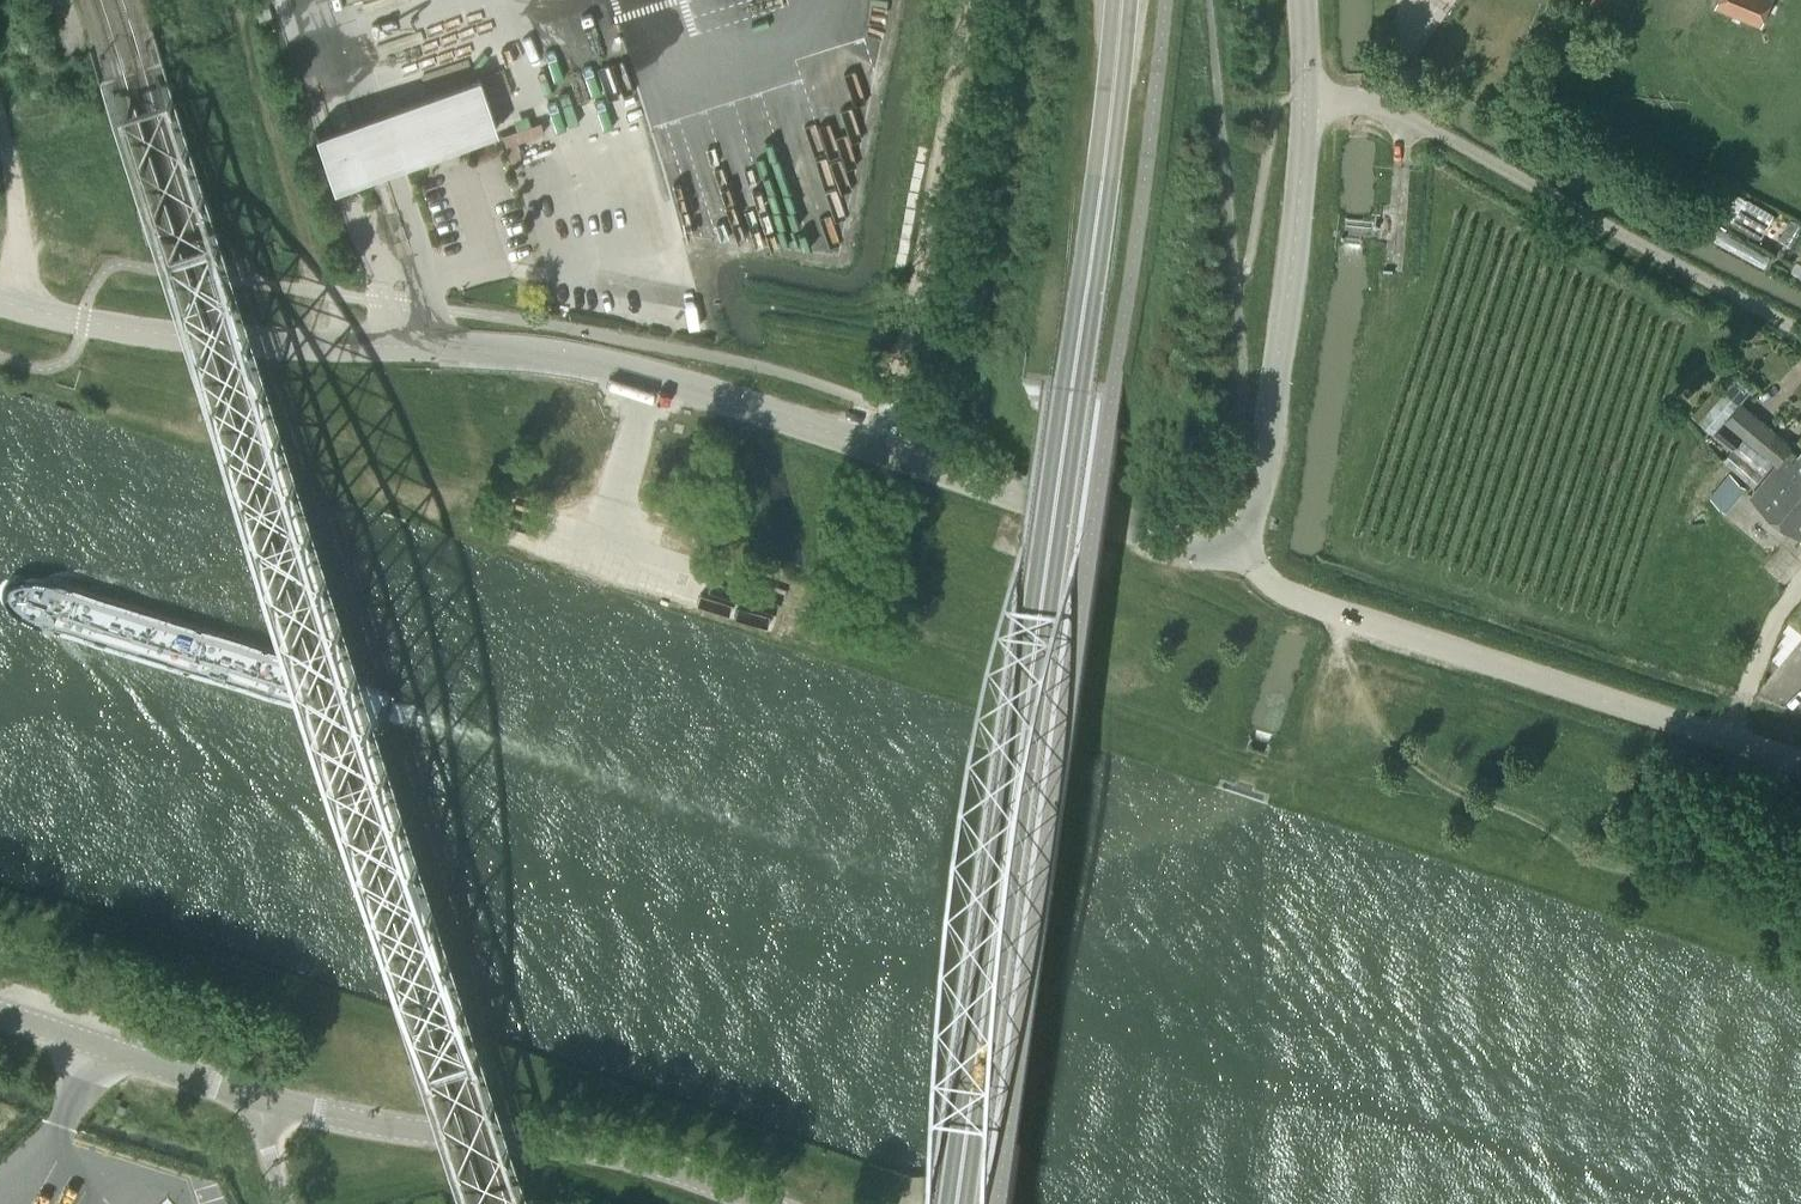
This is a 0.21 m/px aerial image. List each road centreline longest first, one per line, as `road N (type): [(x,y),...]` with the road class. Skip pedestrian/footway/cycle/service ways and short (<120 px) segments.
road 1 (tertiary): [(958,1203),(1116,114),(1125,0)]
road 2 (unclassified): [(875,445),(588,362),(516,350),(174,332),(0,297)]
road 3 (unclassified): [(1800,764),(1290,596),(1232,555)]
road 4 (track): [(1341,613),(1334,660),(1355,713),(1430,779),(1609,865),(1800,927)]
road 5 (unclassified): [(1800,334),(1373,101),(1305,100)]
road 6 (tertiary): [(765,1203),(678,1168),(611,1152),(433,1136),(274,1104)]
road 7 (unclassified): [(1232,555),(1250,520),(1289,280),(1305,100)]
road 8 (unclassified): [(875,445),(911,305),(964,0)]
road 9 (unclassified): [(1232,555),(1171,545),(875,445)]
road 10 (track): [(336,345),(240,10)]
road 11 (tertiary): [(274,1104),(0,1016)]
road 12 (track): [(16,303),(20,223),(0,120)]

